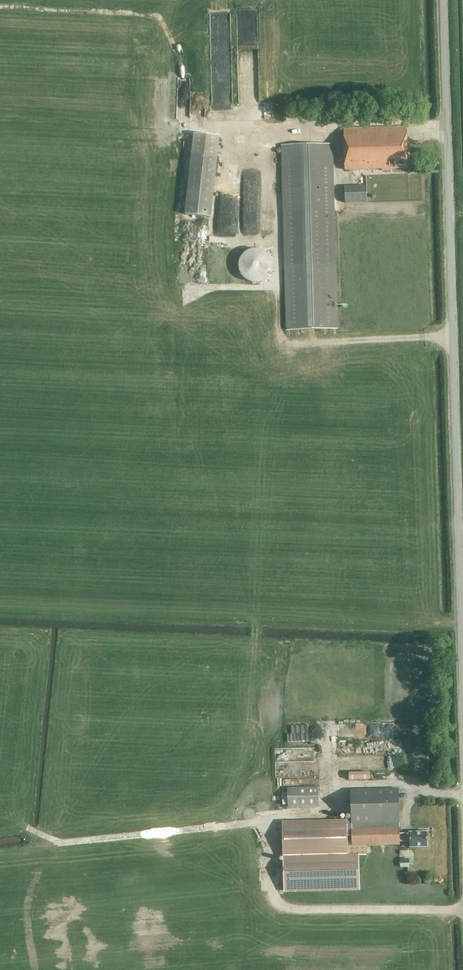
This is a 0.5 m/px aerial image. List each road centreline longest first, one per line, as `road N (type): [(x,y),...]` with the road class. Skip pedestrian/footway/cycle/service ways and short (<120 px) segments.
road 1 (unclassified): [(462,661),(443,0)]

